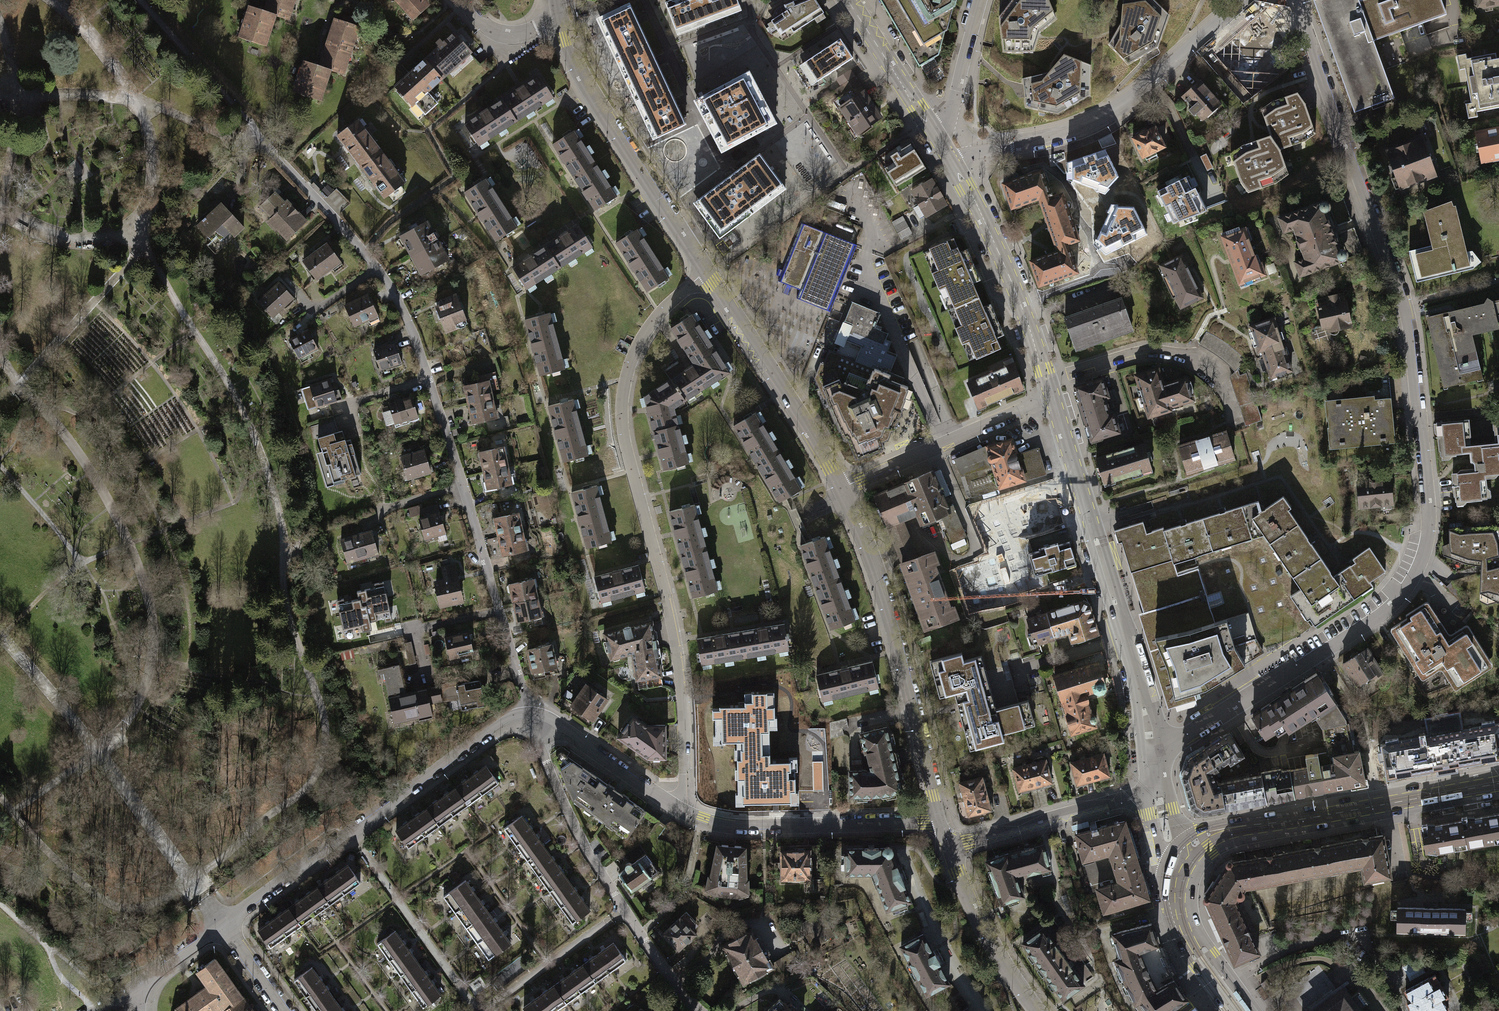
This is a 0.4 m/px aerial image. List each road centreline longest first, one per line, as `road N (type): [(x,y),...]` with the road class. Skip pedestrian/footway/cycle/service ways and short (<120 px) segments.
road 1 (residential): [(1150,747),(1363,623),(1397,595),(1427,519),(1402,296),(1294,0)]
road 2 (residential): [(528,712),(410,328),(376,267),(298,178)]
road 3 (residential): [(707,272),(643,333),(622,404),(673,636),(683,811)]
road 4 (residential): [(528,712),(503,721),(220,922)]
road 5 (tertiary): [(1150,747),(1052,398)]
road 6 (residential): [(842,488),(877,573),(941,822)]
road 7 (residential): [(699,1010),(585,851),(528,712)]
road 8 (residential): [(954,165),(1049,140),(1123,106),(1242,0)]
road 9 (residential): [(560,23),(579,72),(707,272)]
road 10 (residential): [(941,822),(745,825),(683,811)]
road 11 (residential): [(707,272),(842,488)]
road 12 (tertiary): [(1046,380),(954,165)]
road 13 (residential): [(1046,380),(1148,351),(1189,356),(1222,380),(1234,419)]
road 14 (residential): [(842,488),(1052,398)]
road 15 (secondary): [(1181,867),(1218,835),(1388,803)]
road 16 (residential): [(947,847),(1158,791)]
road 17 (residential): [(947,847),(985,937),(1036,1010)]
road 18 (residential): [(683,811),(548,717),(528,712)]
road 19 (tertiary): [(931,127),(847,0)]
road 20 (residential): [(931,127),(955,96),(978,0)]

